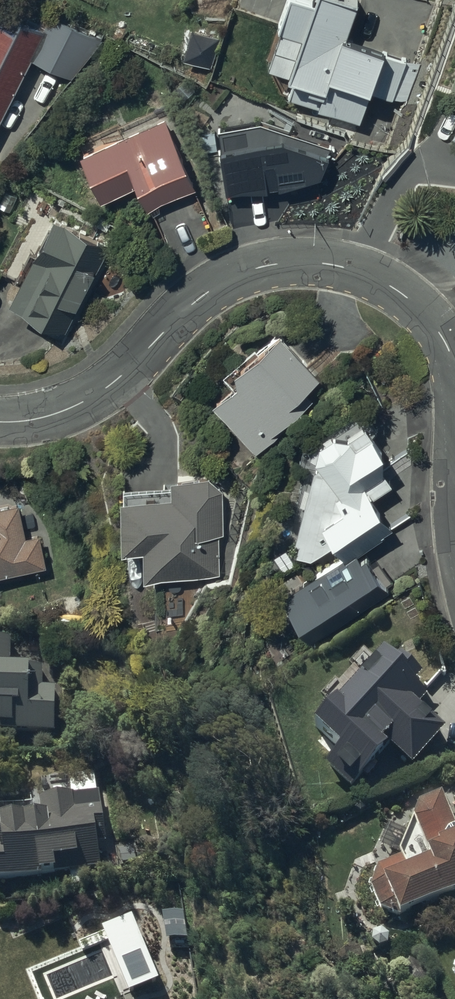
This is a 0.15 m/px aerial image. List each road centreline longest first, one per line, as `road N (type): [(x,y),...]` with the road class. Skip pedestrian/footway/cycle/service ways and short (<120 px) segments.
road 1 (residential): [(0,421),(60,413),(93,395),(208,293),(252,270),(316,261),(362,272)]
road 2 (residential): [(362,272),(414,172),(454,172)]
road 3 (residential): [(362,272),(410,299),(442,335),(454,364)]

